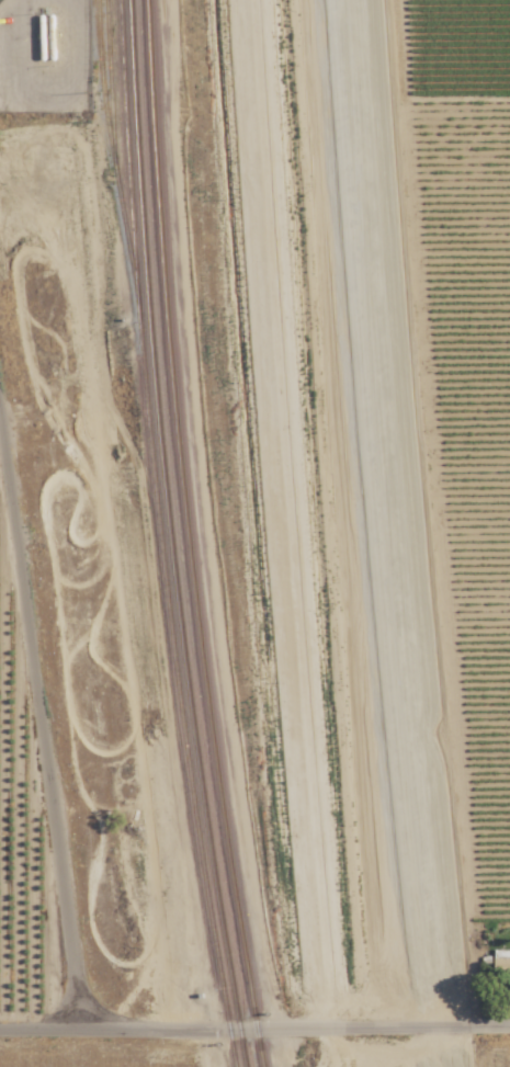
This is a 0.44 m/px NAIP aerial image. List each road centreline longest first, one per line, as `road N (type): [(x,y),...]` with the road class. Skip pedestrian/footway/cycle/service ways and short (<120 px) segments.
road 1 (residential): [(0,463),(68,1022)]
road 2 (residential): [(0,1023),(184,1028)]

